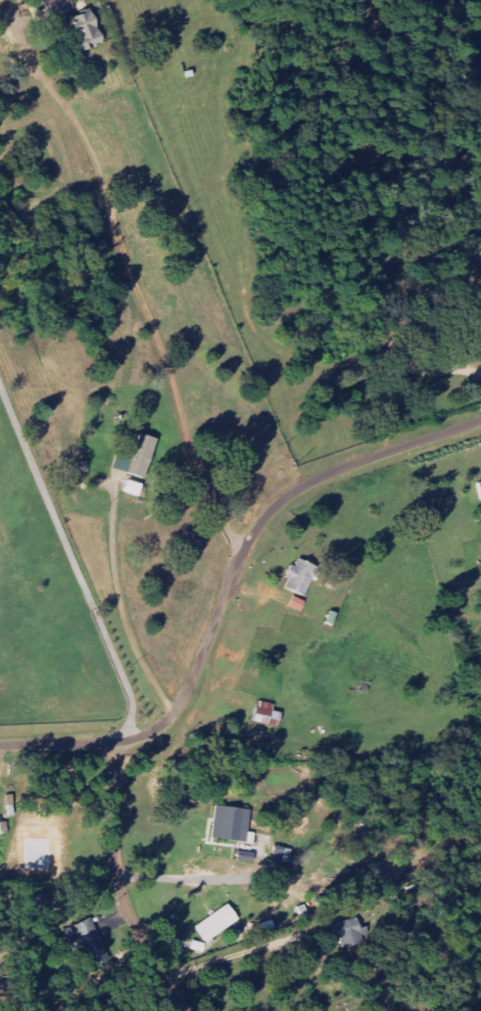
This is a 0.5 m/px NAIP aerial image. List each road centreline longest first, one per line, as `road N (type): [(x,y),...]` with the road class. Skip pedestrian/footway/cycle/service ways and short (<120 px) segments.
road 1 (residential): [(0,743),(116,744),(152,733),(181,701),(244,554),(278,505),(342,470),(480,420)]
road 2 (residential): [(126,742),(127,686),(0,387)]
road 3 (residential): [(116,744),(116,884),(184,1010)]

